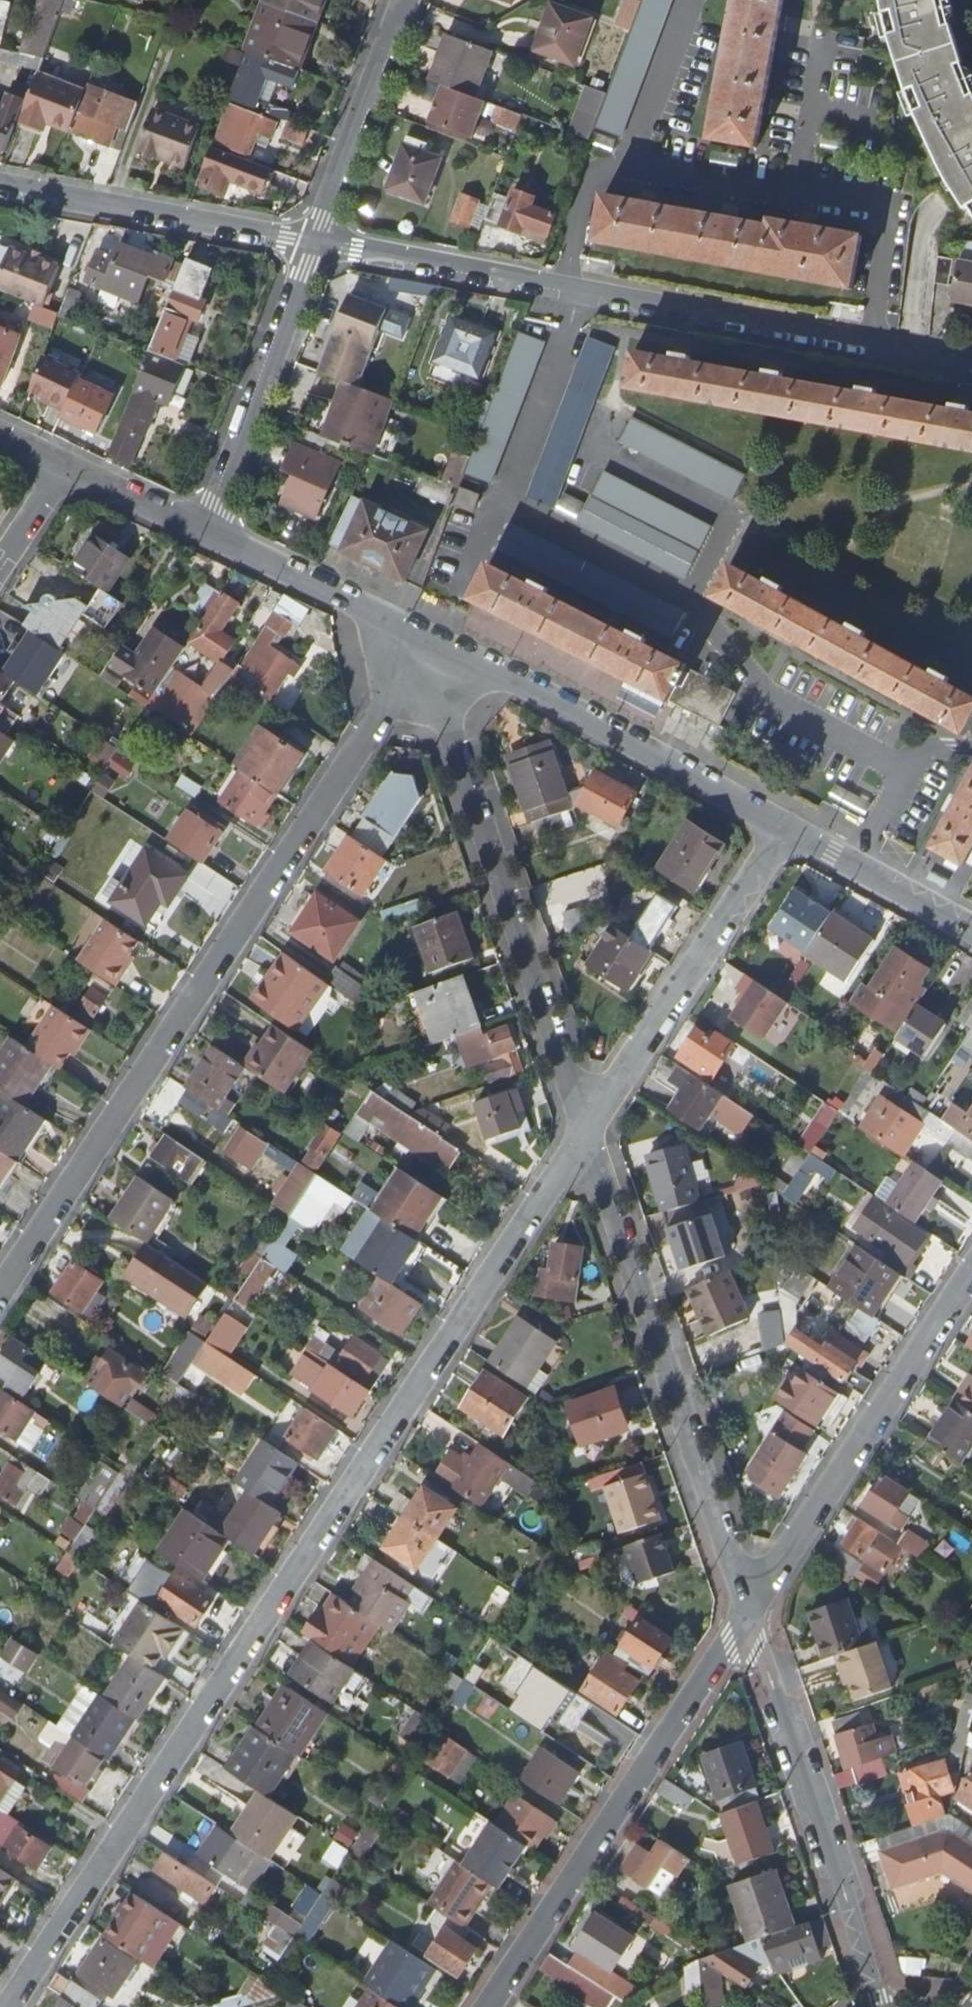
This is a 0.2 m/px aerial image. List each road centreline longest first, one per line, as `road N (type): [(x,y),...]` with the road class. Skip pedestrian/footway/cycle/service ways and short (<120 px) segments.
road 1 (unclassified): [(6,2006),(589,1134)]
road 2 (residential): [(0,1293),(428,638)]
road 3 (residential): [(316,244),(971,366)]
road 4 (residential): [(428,638),(453,743),(589,1134)]
road 5 (residential): [(589,1134),(754,1611)]
road 6 (residential): [(491,2006),(754,1611)]
road 7 (residential): [(754,1611),(881,2006)]
road 8 (tertiary): [(428,638),(788,829)]
road 9 (residential): [(754,1611),(971,1277)]
road 10 (unclassified): [(589,1134),(788,829)]
road 11 (residential): [(0,186),(316,244)]
road 12 (residential): [(316,244),(207,532)]
road 13 (residential): [(407,0),(316,244)]
road 14 (tertiary): [(207,532),(428,638)]
road 15 (tertiary): [(788,829),(971,929)]
road 16 (tertiary): [(68,465),(207,532)]
road 17 (unclassified): [(0,567),(68,465)]

